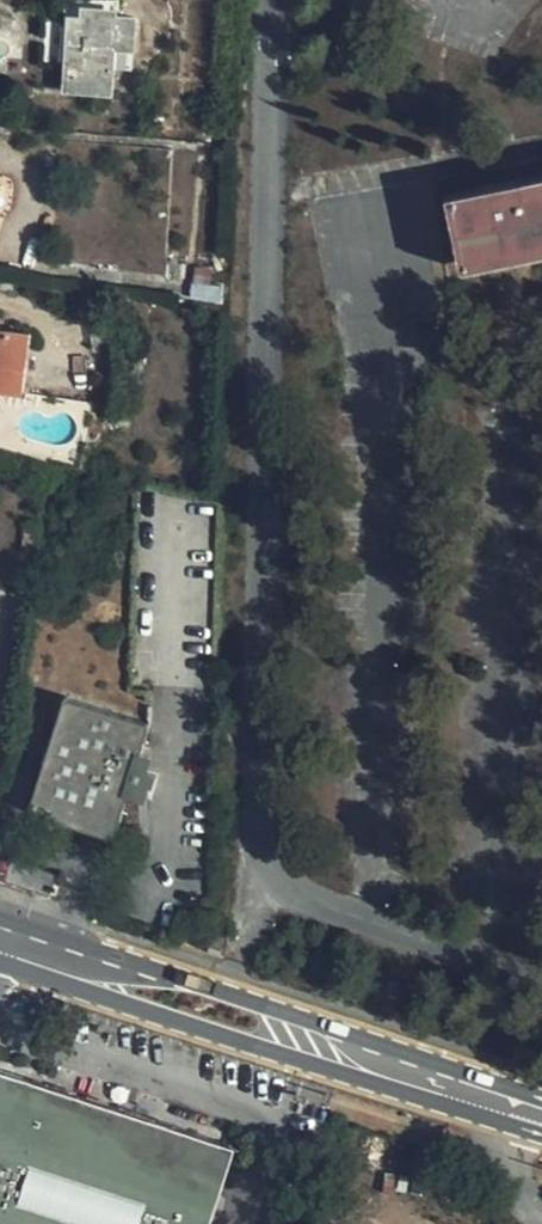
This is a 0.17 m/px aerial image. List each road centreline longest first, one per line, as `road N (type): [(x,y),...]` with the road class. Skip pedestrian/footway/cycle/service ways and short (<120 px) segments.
road 1 (secondary): [(541,1099),(0,914)]
road 2 (secondary): [(0,965),(541,1138)]

